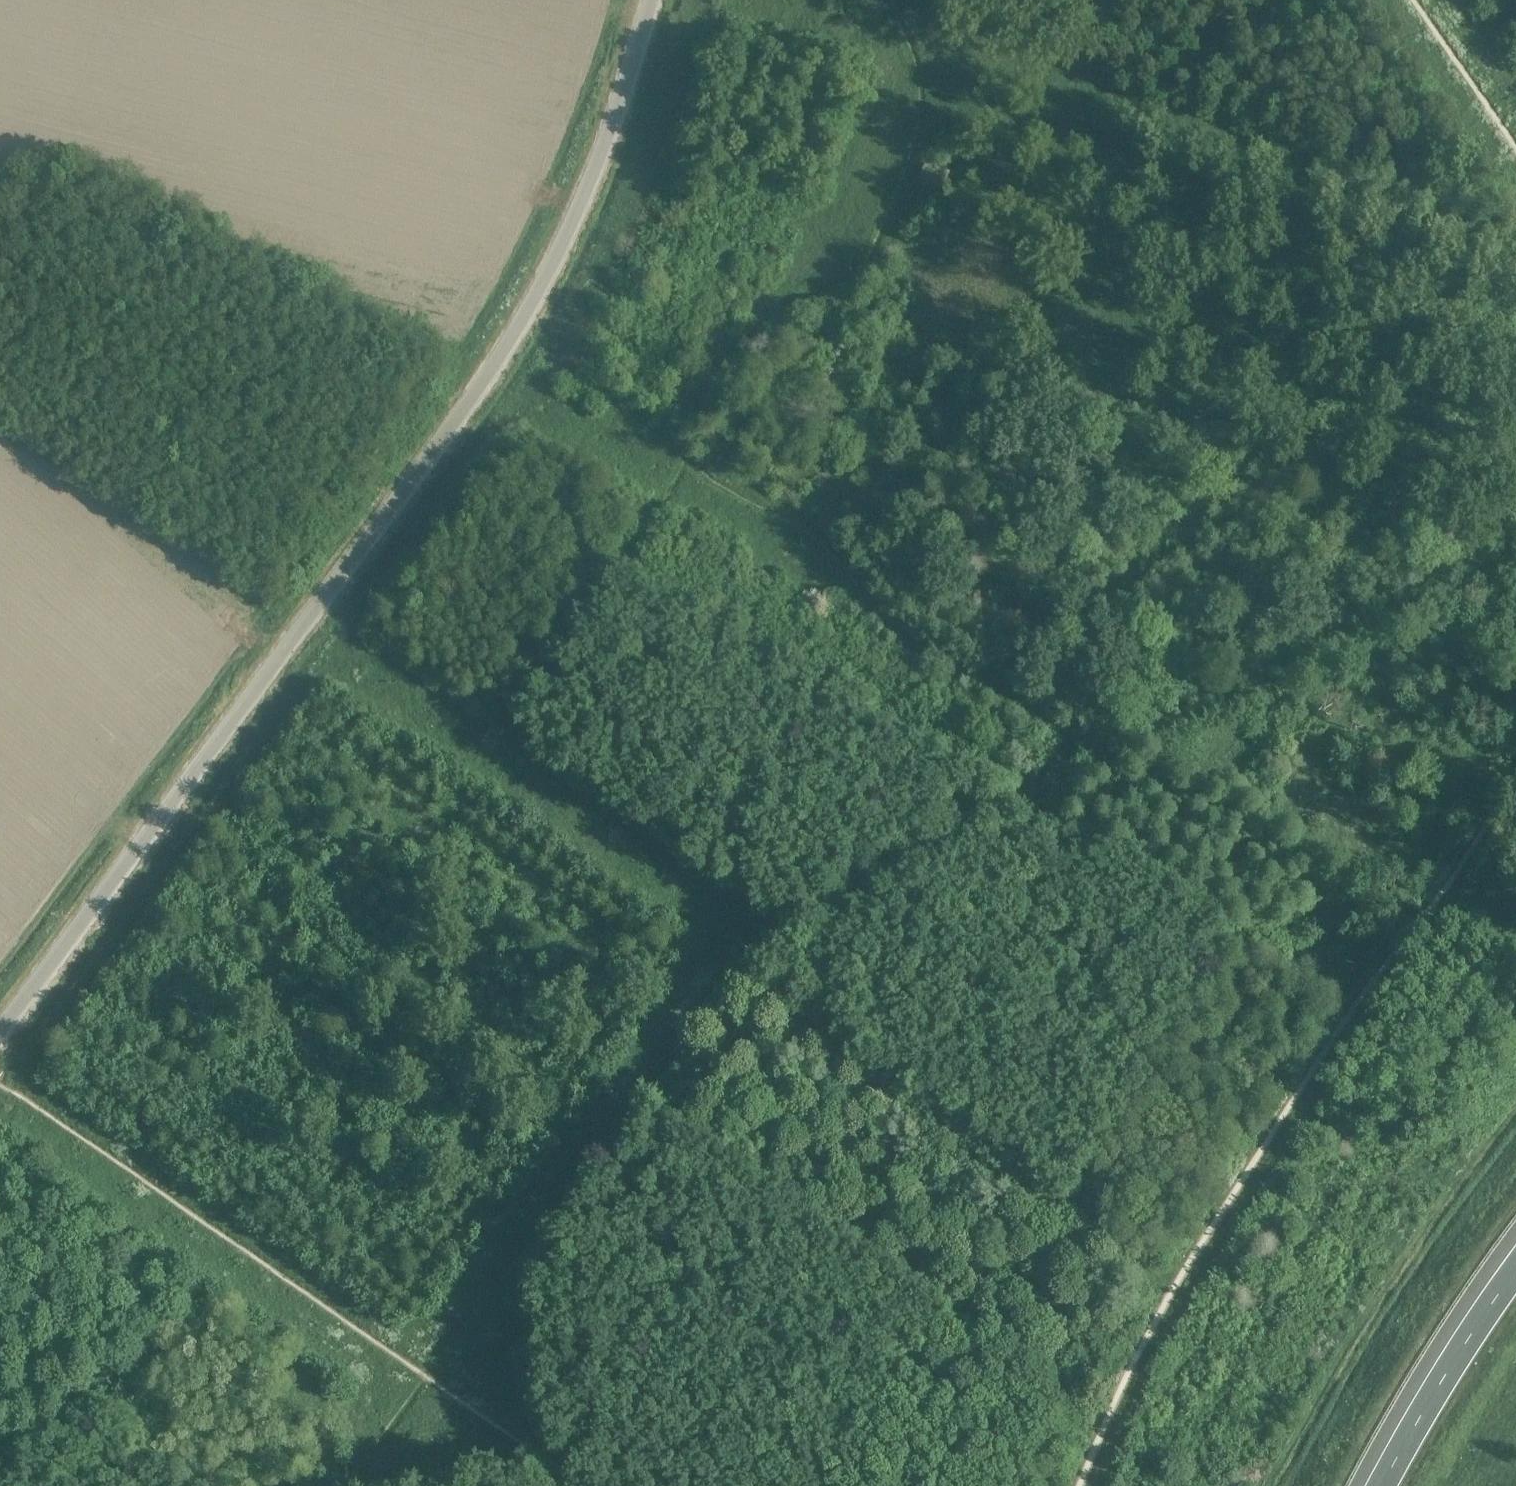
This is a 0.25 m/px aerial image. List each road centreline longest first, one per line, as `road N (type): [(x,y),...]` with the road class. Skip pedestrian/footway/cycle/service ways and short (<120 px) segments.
road 1 (tertiary): [(0,1022),(476,396),(565,238),(650,0)]
road 2 (motorway): [(1515,1264),(1380,1485)]

